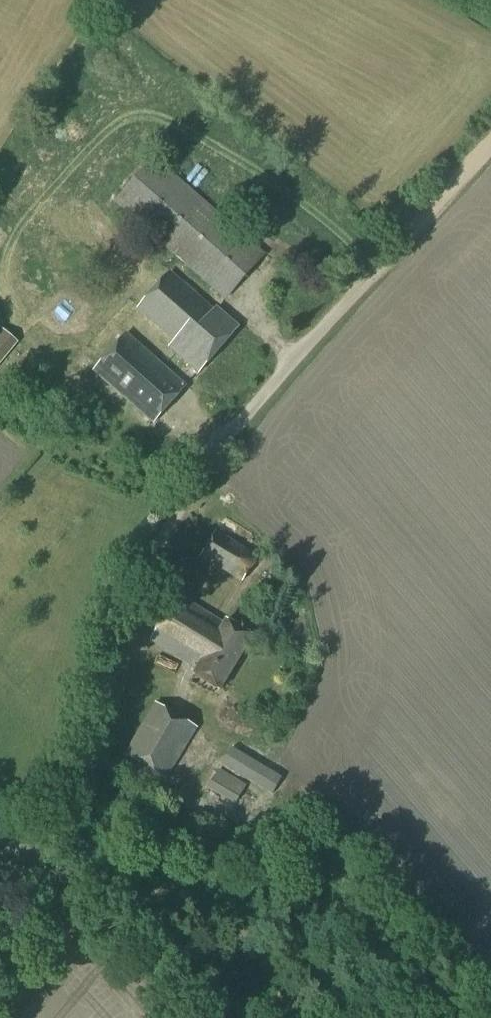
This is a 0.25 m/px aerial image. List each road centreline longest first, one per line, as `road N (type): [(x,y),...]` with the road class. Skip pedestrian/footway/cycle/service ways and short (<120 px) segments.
road 1 (unclassified): [(0,920),(64,820),(125,619),(184,504),(227,442),(380,271)]
road 2 (track): [(380,271),(490,142)]

